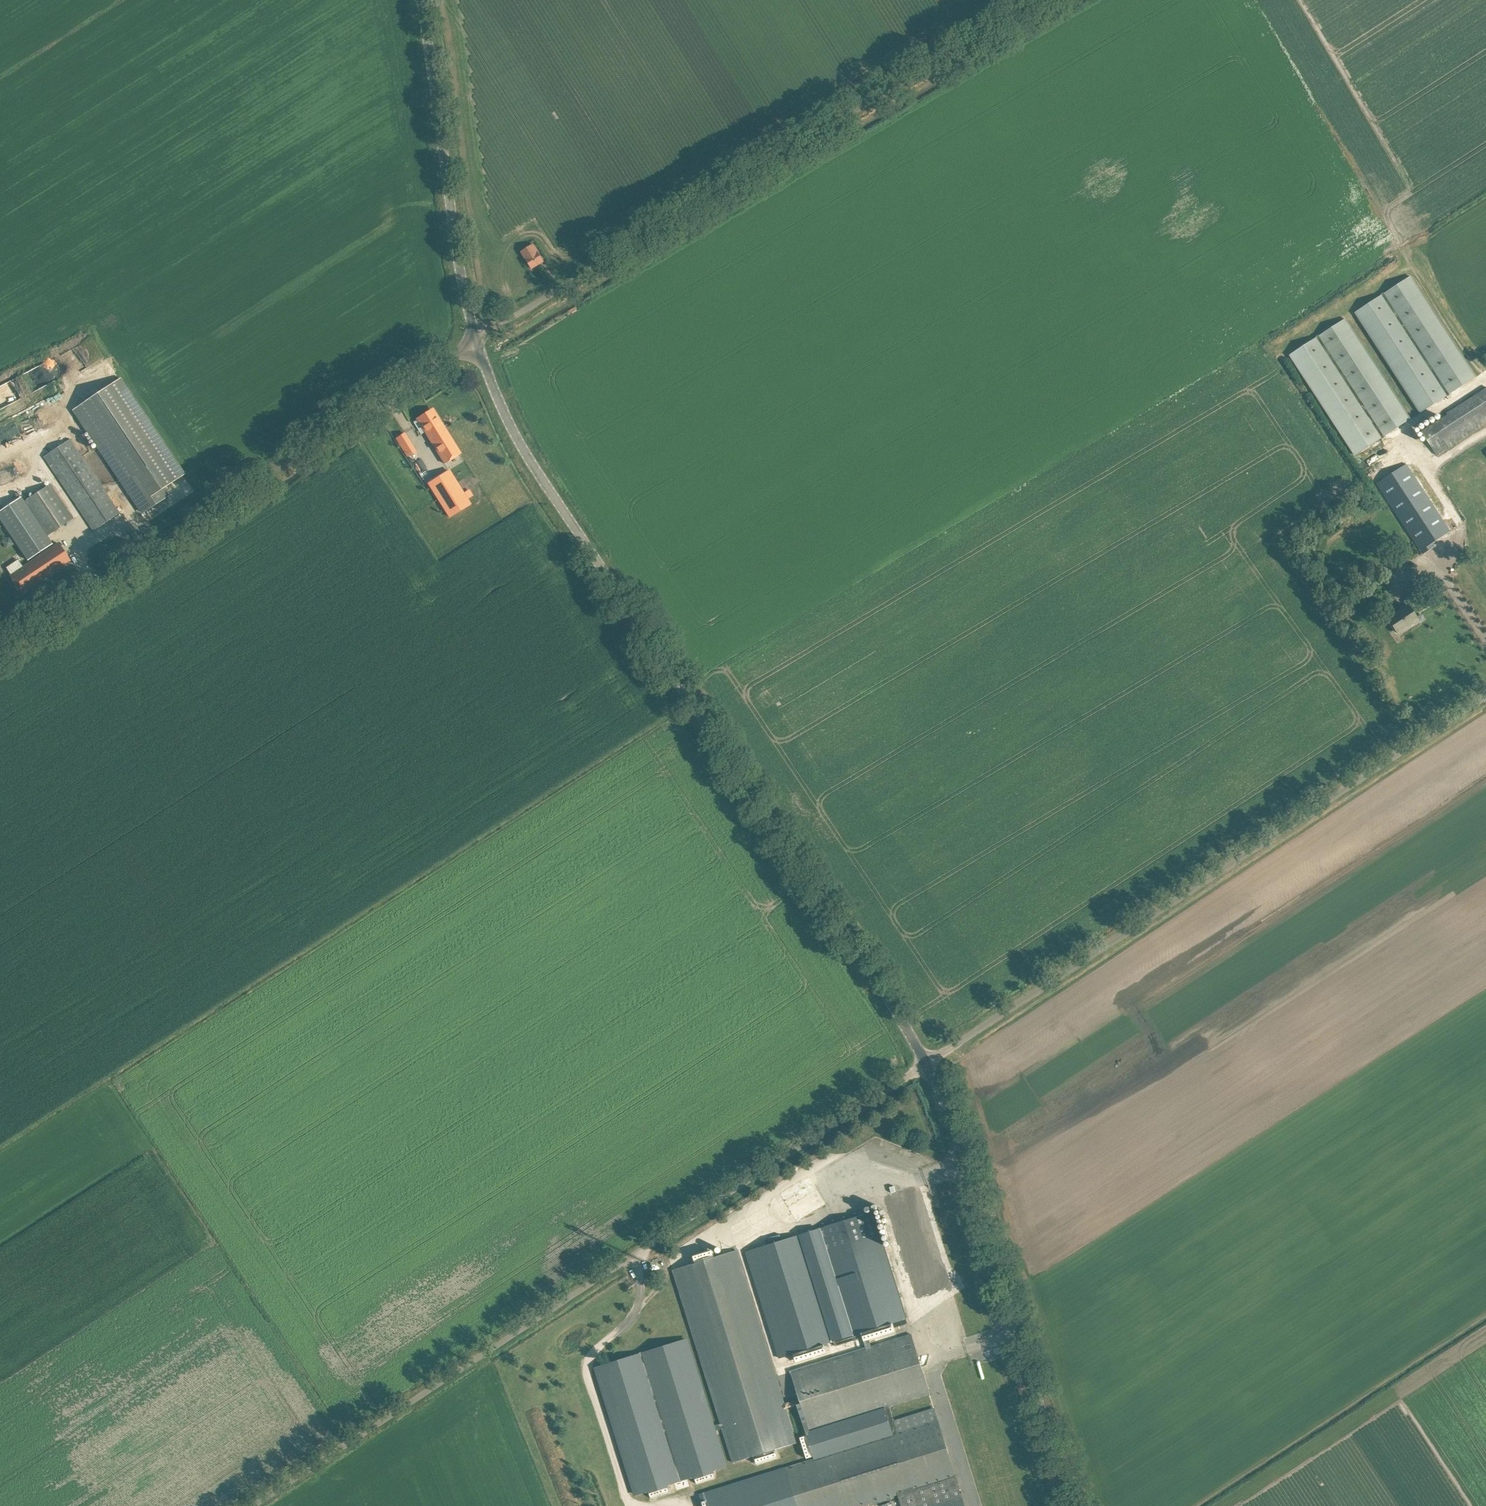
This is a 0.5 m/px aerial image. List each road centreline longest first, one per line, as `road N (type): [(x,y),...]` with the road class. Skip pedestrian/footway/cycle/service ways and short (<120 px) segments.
road 1 (tertiary): [(926,1064),(905,1020),(513,432),(476,338)]
road 2 (unclassified): [(252,1505),(926,1064)]
road 3 (unclassified): [(926,1064),(1485,695)]
road 4 (unclassified): [(476,338),(1039,0)]
road 5 (unclassified): [(0,654),(476,338)]
road 6 (tertiary): [(1072,1505),(972,1165),(926,1064)]
road 7 (tertiary): [(476,338),(424,0)]

